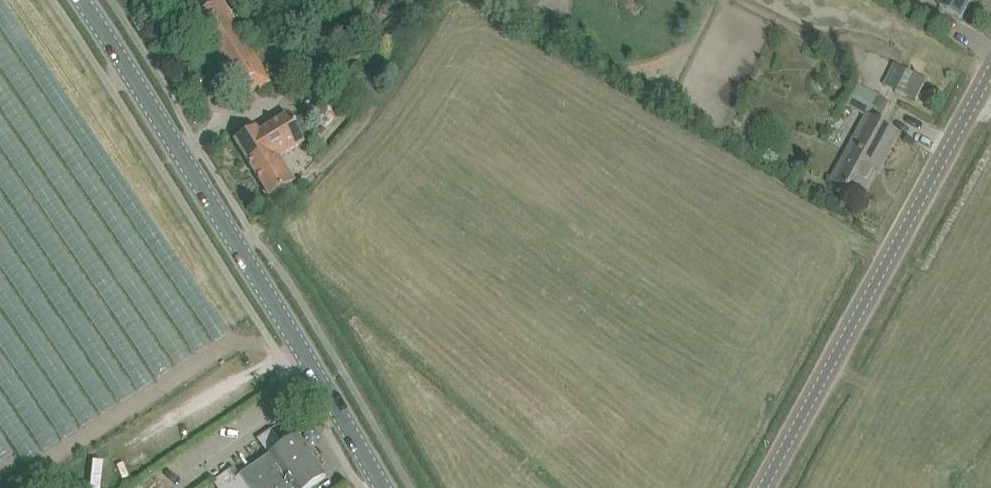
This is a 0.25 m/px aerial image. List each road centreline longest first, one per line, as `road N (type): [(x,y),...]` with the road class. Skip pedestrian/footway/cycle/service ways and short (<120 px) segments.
road 1 (tertiary): [(380,487),(249,262),(78,0)]
road 2 (tertiary): [(762,487),(990,61)]

